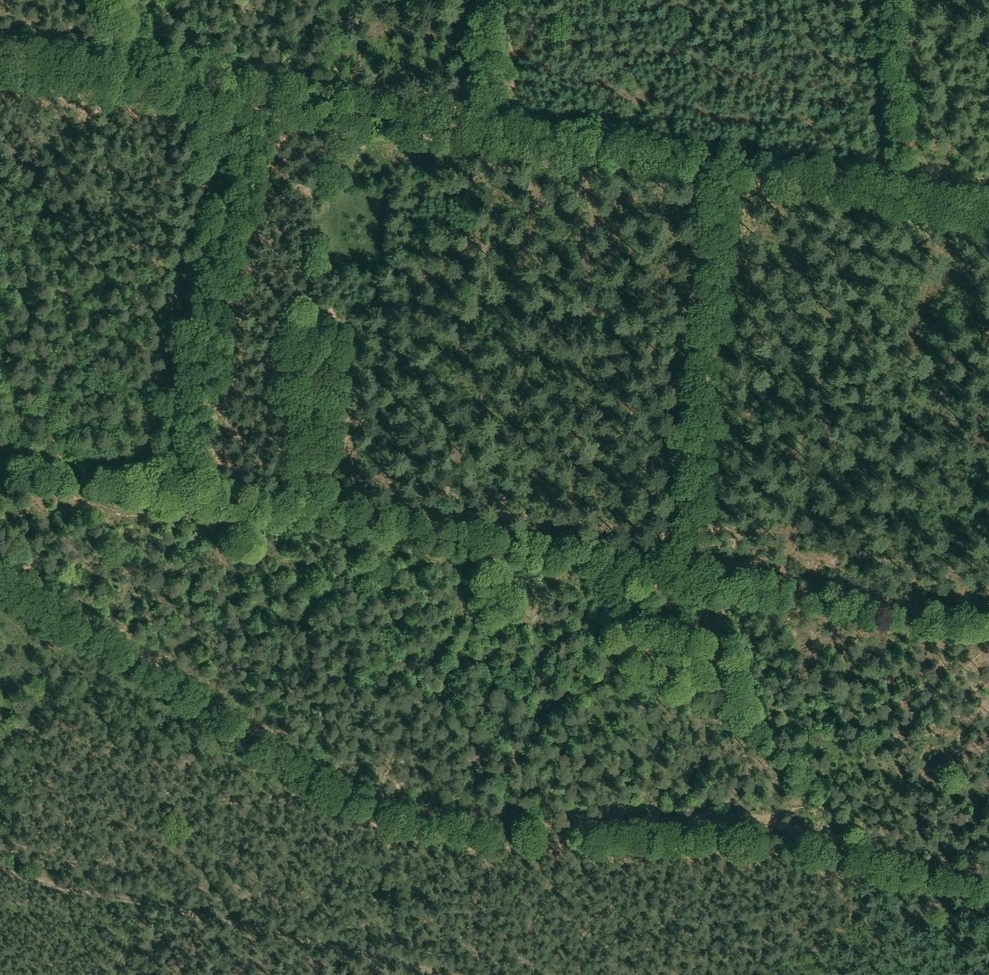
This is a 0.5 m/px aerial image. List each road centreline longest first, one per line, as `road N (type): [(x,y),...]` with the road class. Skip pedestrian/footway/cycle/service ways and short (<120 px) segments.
road 1 (track): [(988,219),(0,70)]
road 2 (track): [(0,862),(445,974)]
road 3 (track): [(788,974),(864,923),(988,895)]

